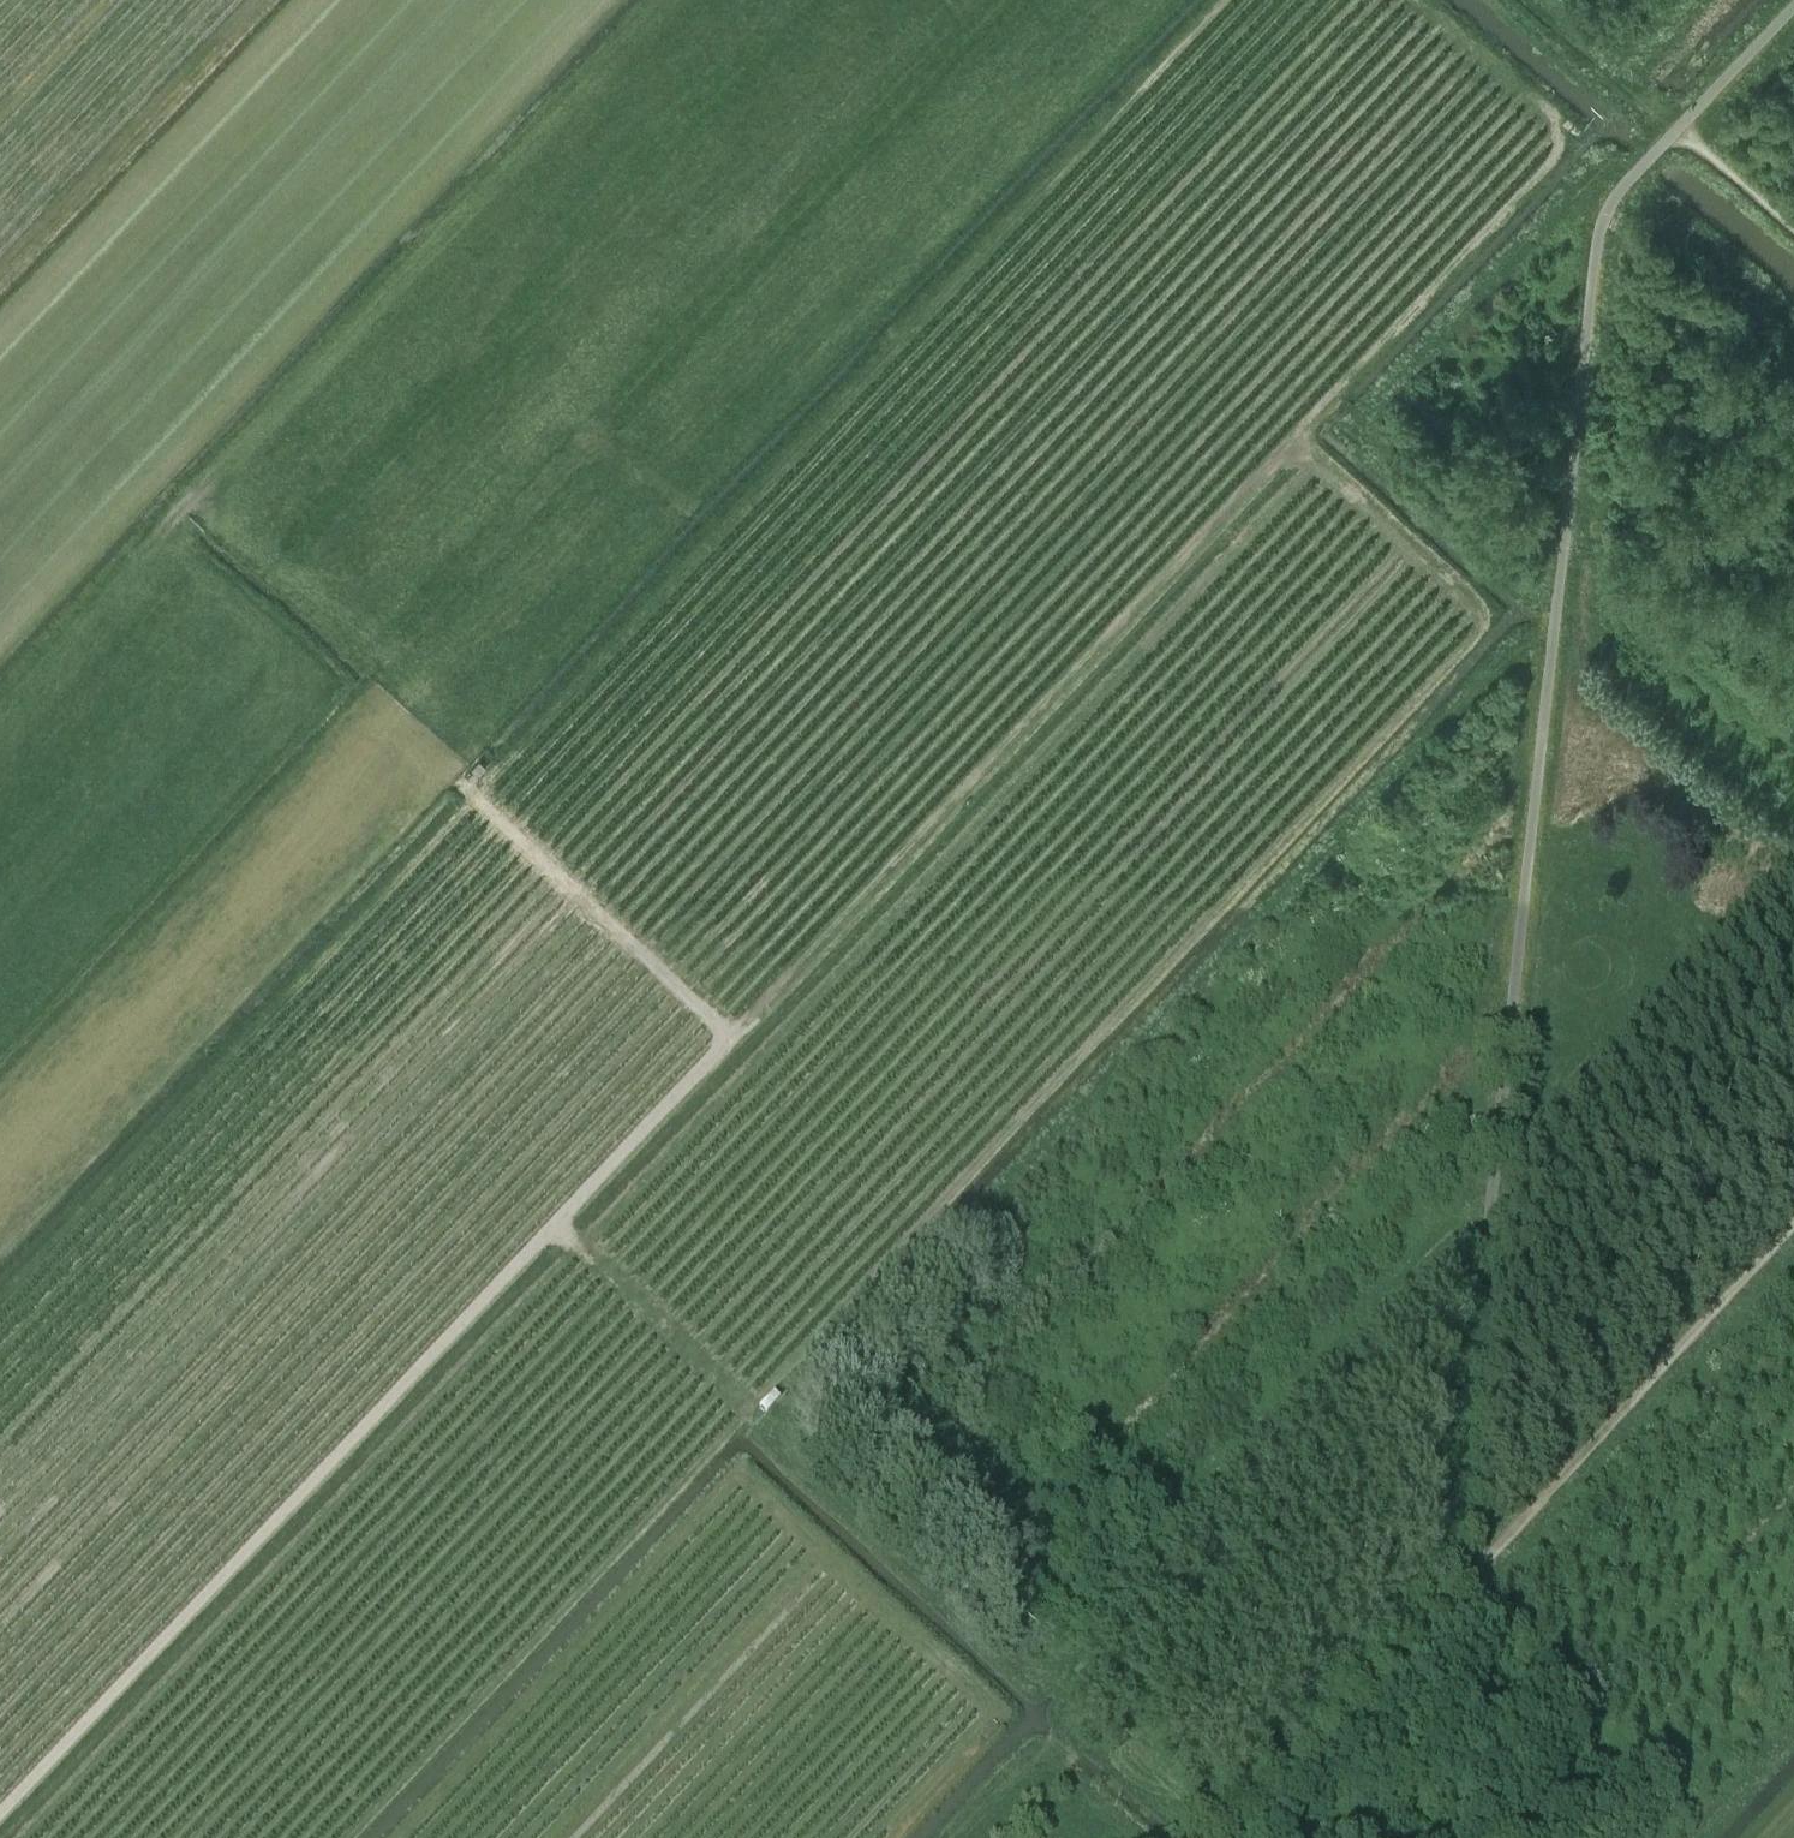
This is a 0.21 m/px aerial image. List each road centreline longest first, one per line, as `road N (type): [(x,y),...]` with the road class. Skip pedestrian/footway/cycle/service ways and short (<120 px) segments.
road 1 (track): [(1447,1598),(1793,1229)]
road 2 (track): [(1793,319),(1633,172)]
road 3 (track): [(1675,127),(1530,0)]

